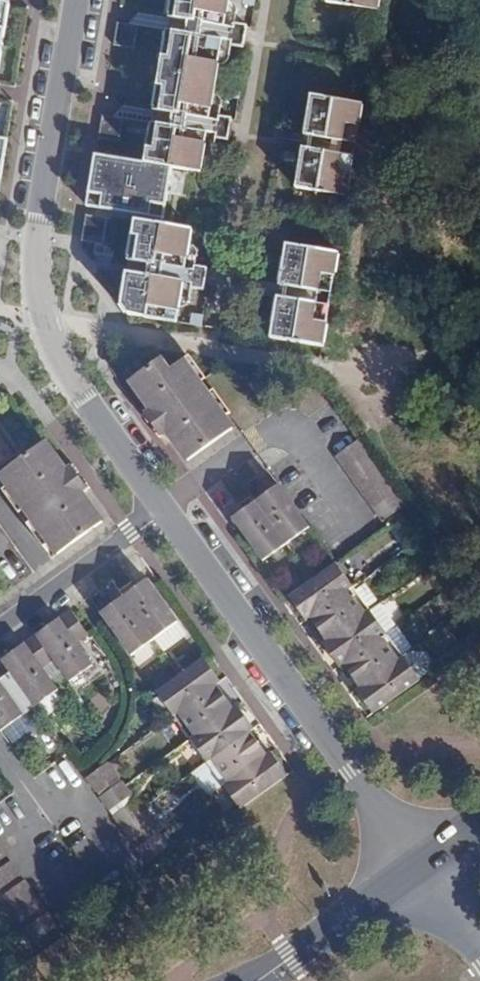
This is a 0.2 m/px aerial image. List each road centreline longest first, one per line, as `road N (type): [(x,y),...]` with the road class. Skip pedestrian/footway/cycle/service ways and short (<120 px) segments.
road 1 (residential): [(76,0),(34,262),(37,320),(47,349),(164,508)]
road 2 (residential): [(164,508),(422,866)]
road 3 (residential): [(164,508),(0,626)]
road 4 (secondary): [(422,866),(261,980)]

